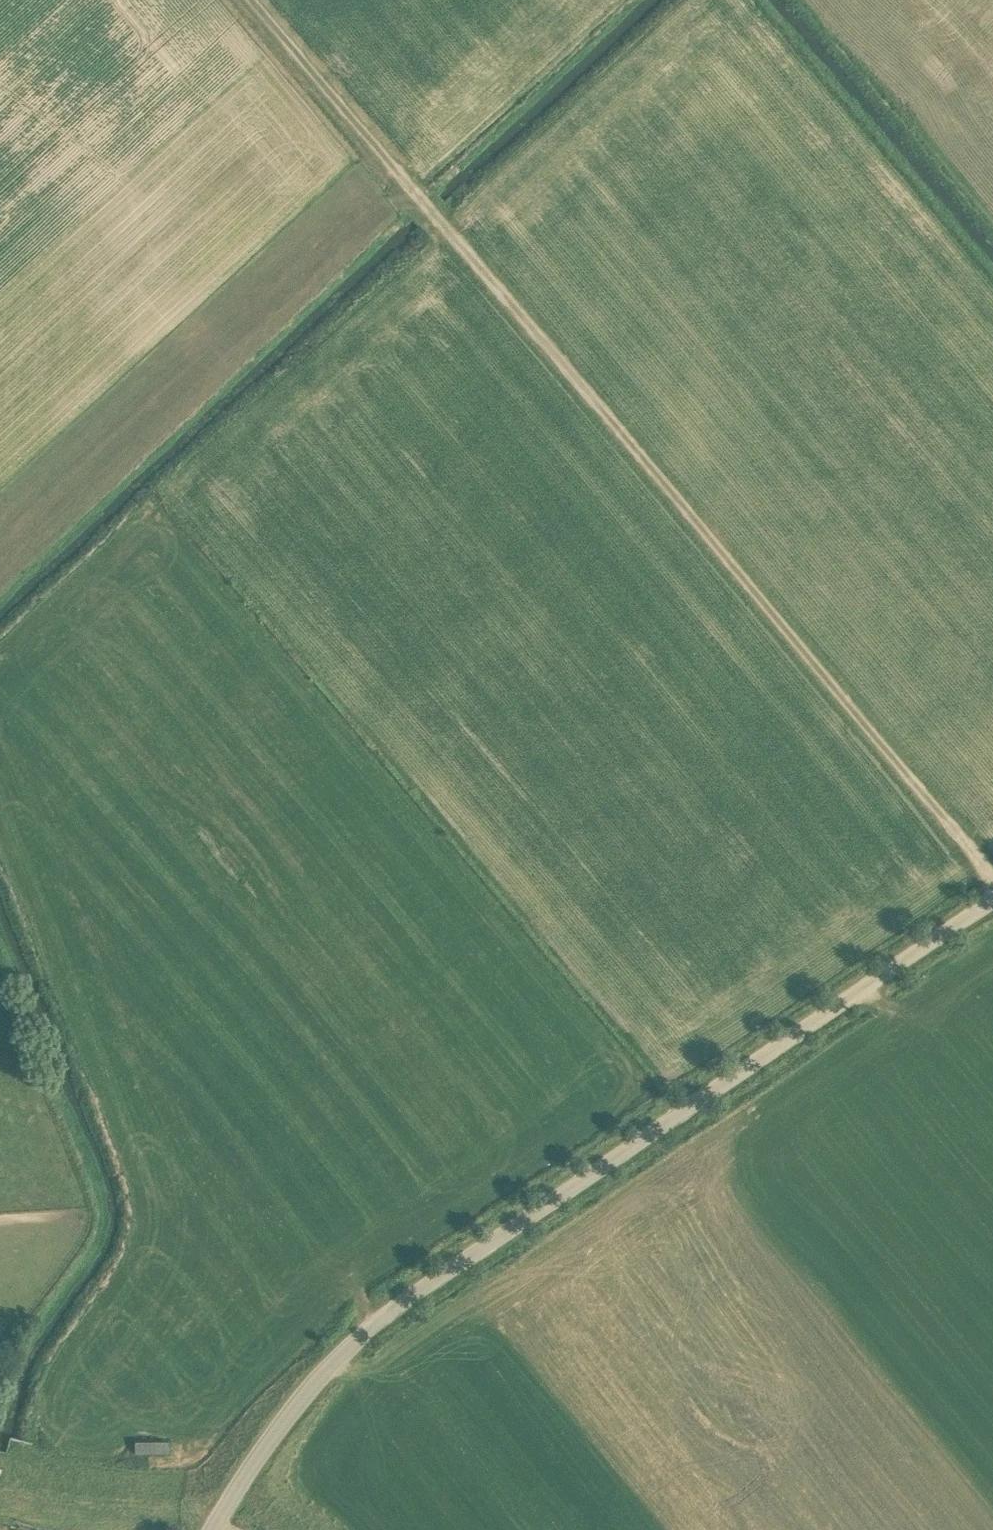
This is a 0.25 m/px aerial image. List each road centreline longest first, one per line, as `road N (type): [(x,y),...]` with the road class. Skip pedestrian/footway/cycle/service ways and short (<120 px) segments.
road 1 (track): [(992,879),(252,0)]
road 2 (tertiary): [(210,1529),(275,1423),(373,1324),(992,897)]

